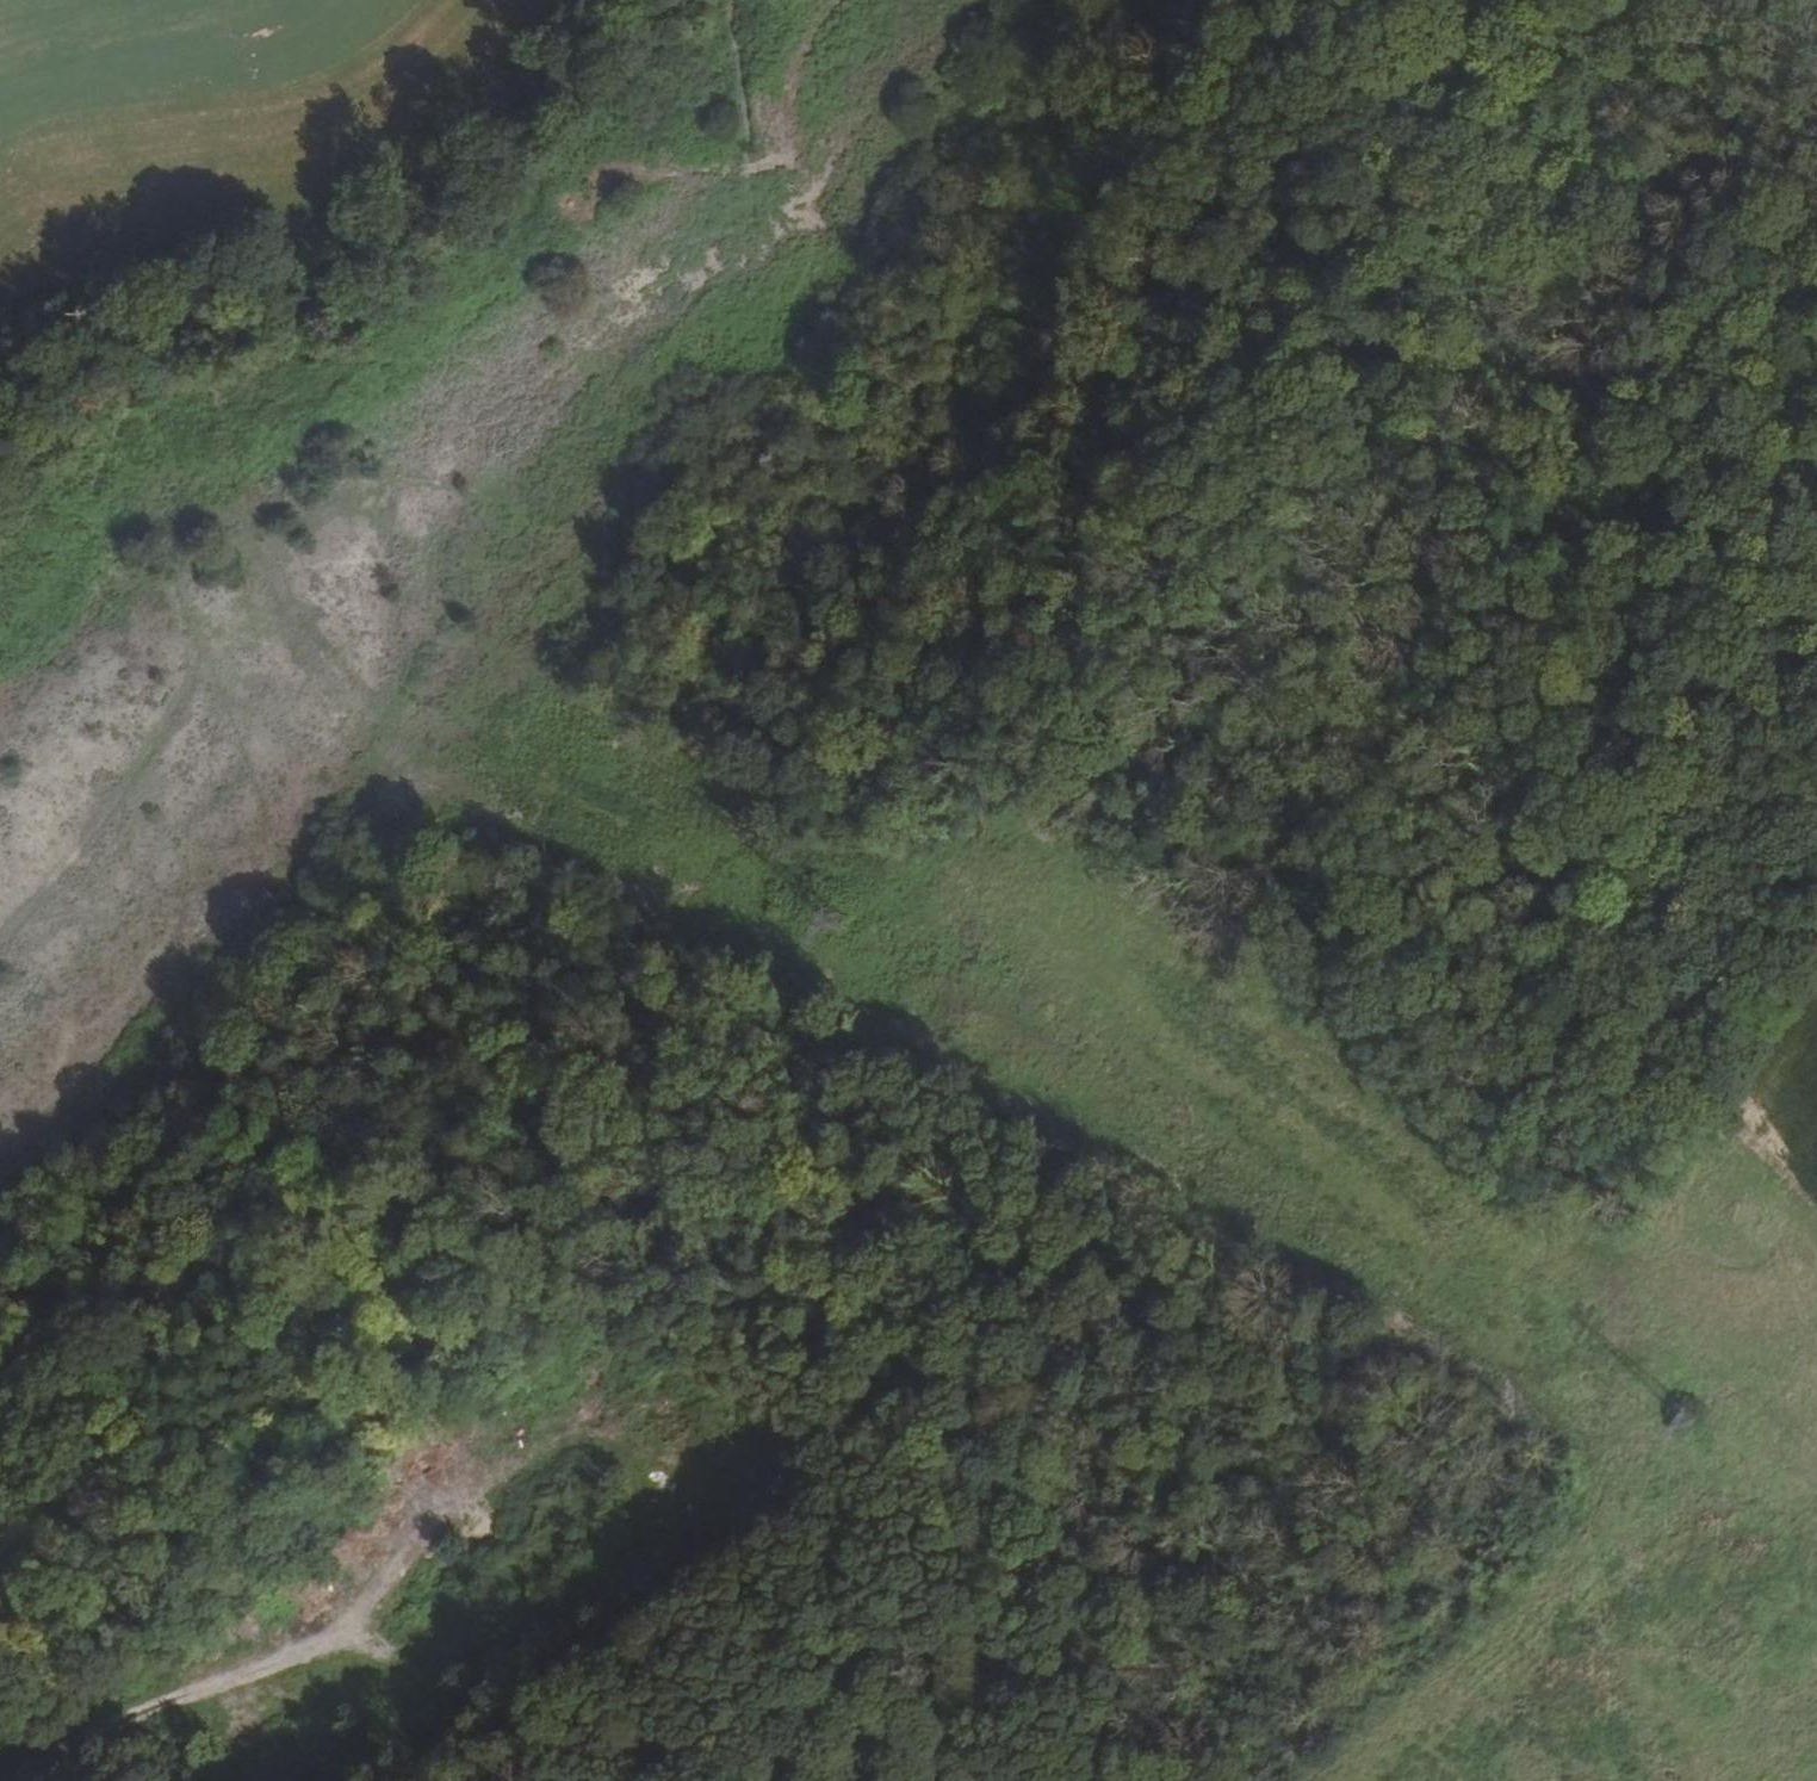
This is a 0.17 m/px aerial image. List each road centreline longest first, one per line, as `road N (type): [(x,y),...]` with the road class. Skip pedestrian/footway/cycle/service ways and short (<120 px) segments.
road 1 (track): [(547,1447),(249,1654),(0,1777)]

